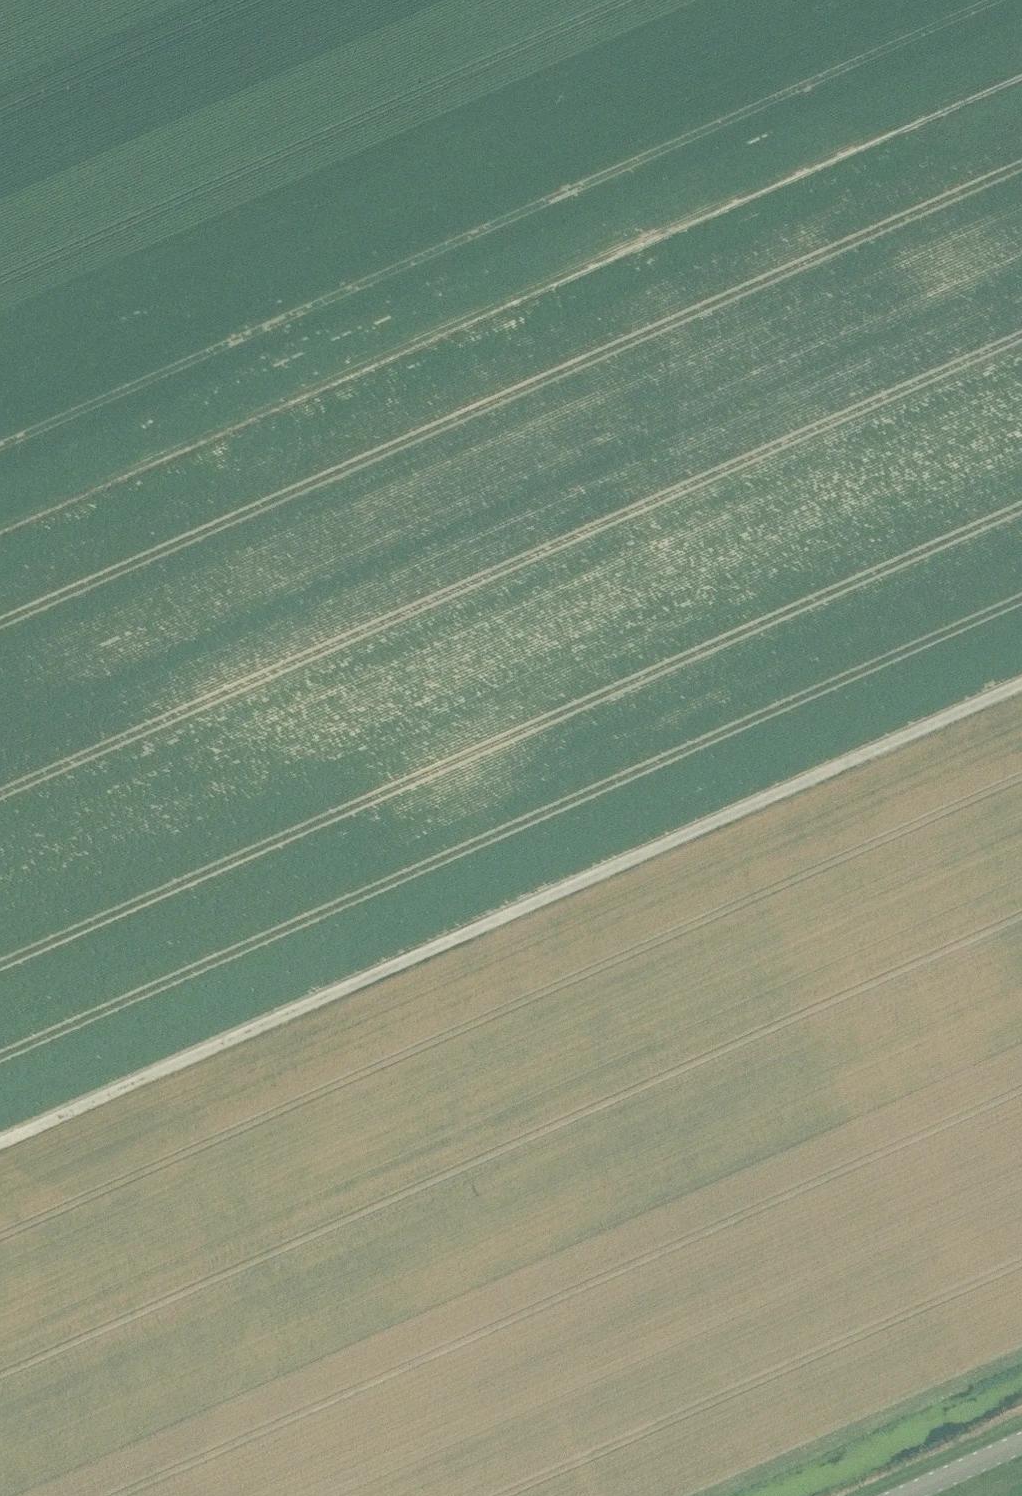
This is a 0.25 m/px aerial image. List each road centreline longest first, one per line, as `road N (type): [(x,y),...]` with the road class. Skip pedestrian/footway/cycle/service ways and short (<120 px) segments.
road 1 (track): [(0,1143),(1021,684)]
road 2 (unclassified): [(898,1495),(1021,1440)]

